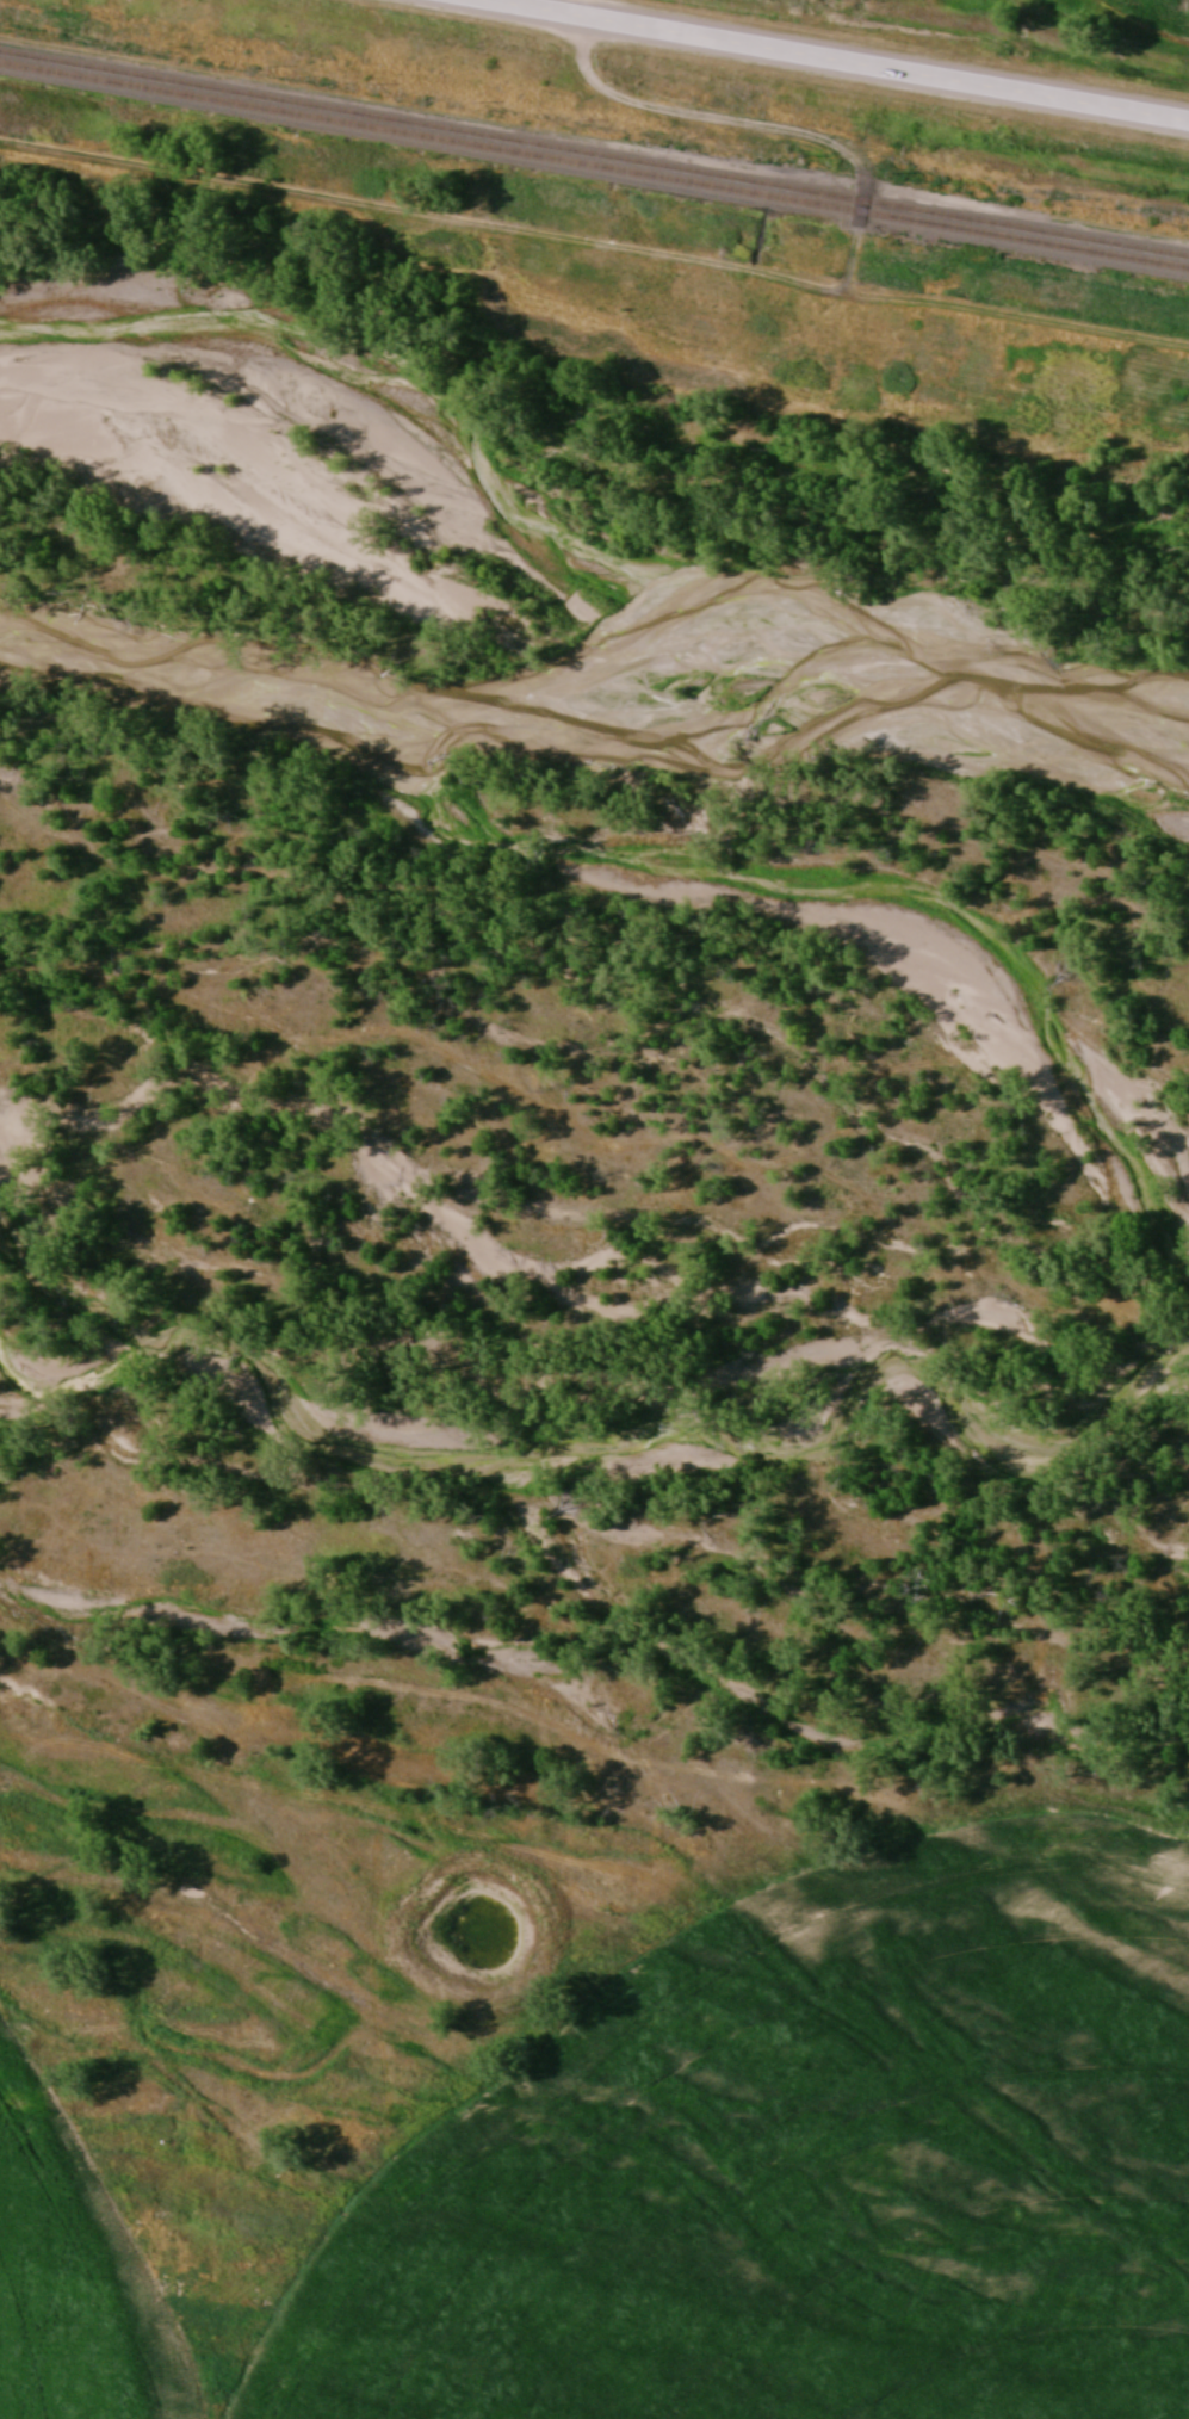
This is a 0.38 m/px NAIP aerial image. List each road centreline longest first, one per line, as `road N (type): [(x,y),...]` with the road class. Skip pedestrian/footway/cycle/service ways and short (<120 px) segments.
road 1 (primary): [(495,0),(1188,121)]

